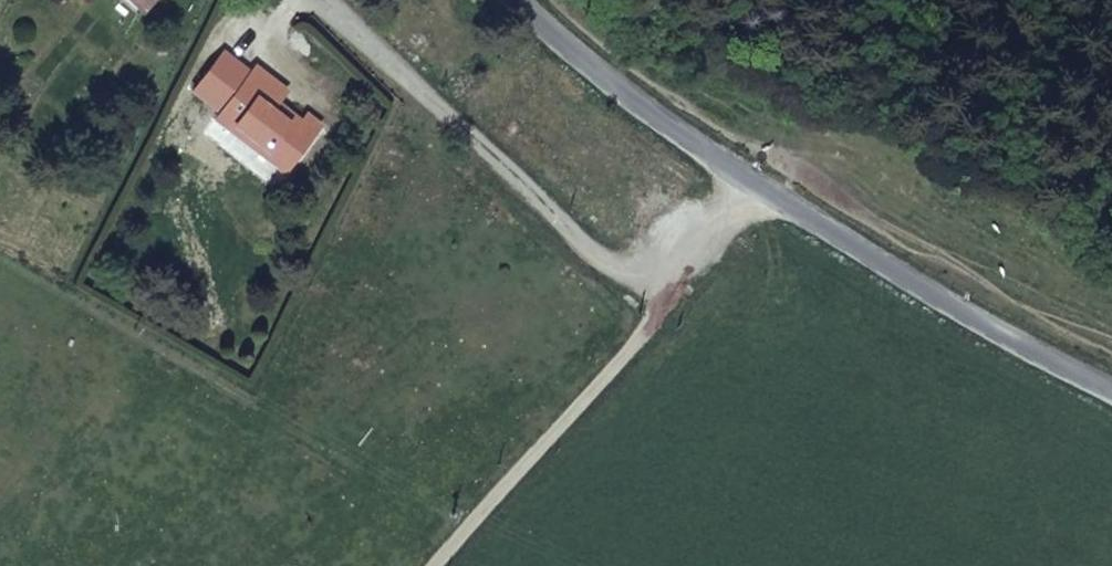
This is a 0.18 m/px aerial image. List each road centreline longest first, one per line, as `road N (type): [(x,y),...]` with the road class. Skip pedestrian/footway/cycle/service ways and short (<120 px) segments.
road 1 (residential): [(760,189),(655,267),(620,266),(594,255),(317,0)]
road 2 (unclassified): [(760,189),(983,324),(1111,390)]
road 3 (track): [(432,565),(658,315),(655,267)]
road 4 (unclassified): [(516,0),(647,109),(760,189)]

